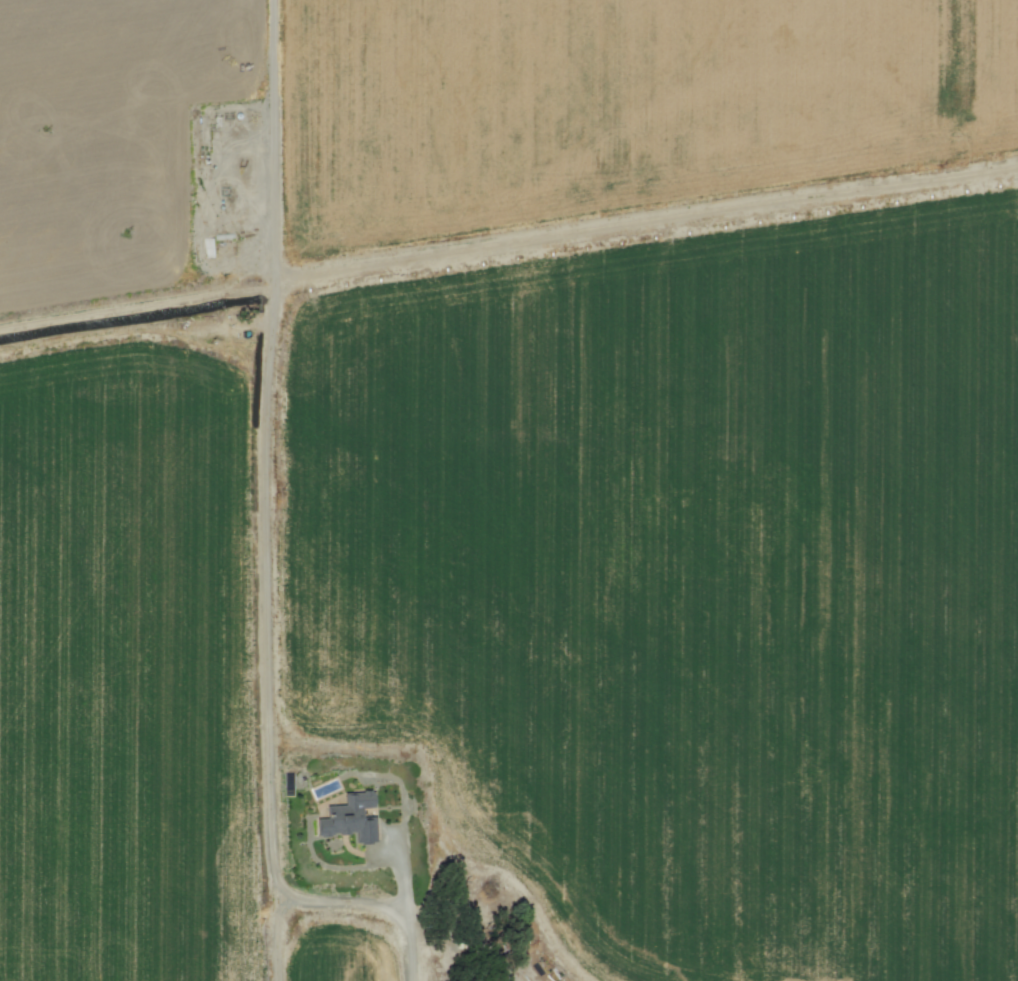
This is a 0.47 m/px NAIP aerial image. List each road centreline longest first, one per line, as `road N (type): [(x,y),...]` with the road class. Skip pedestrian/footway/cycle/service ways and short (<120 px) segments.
road 1 (track): [(269,0),(273,285)]

